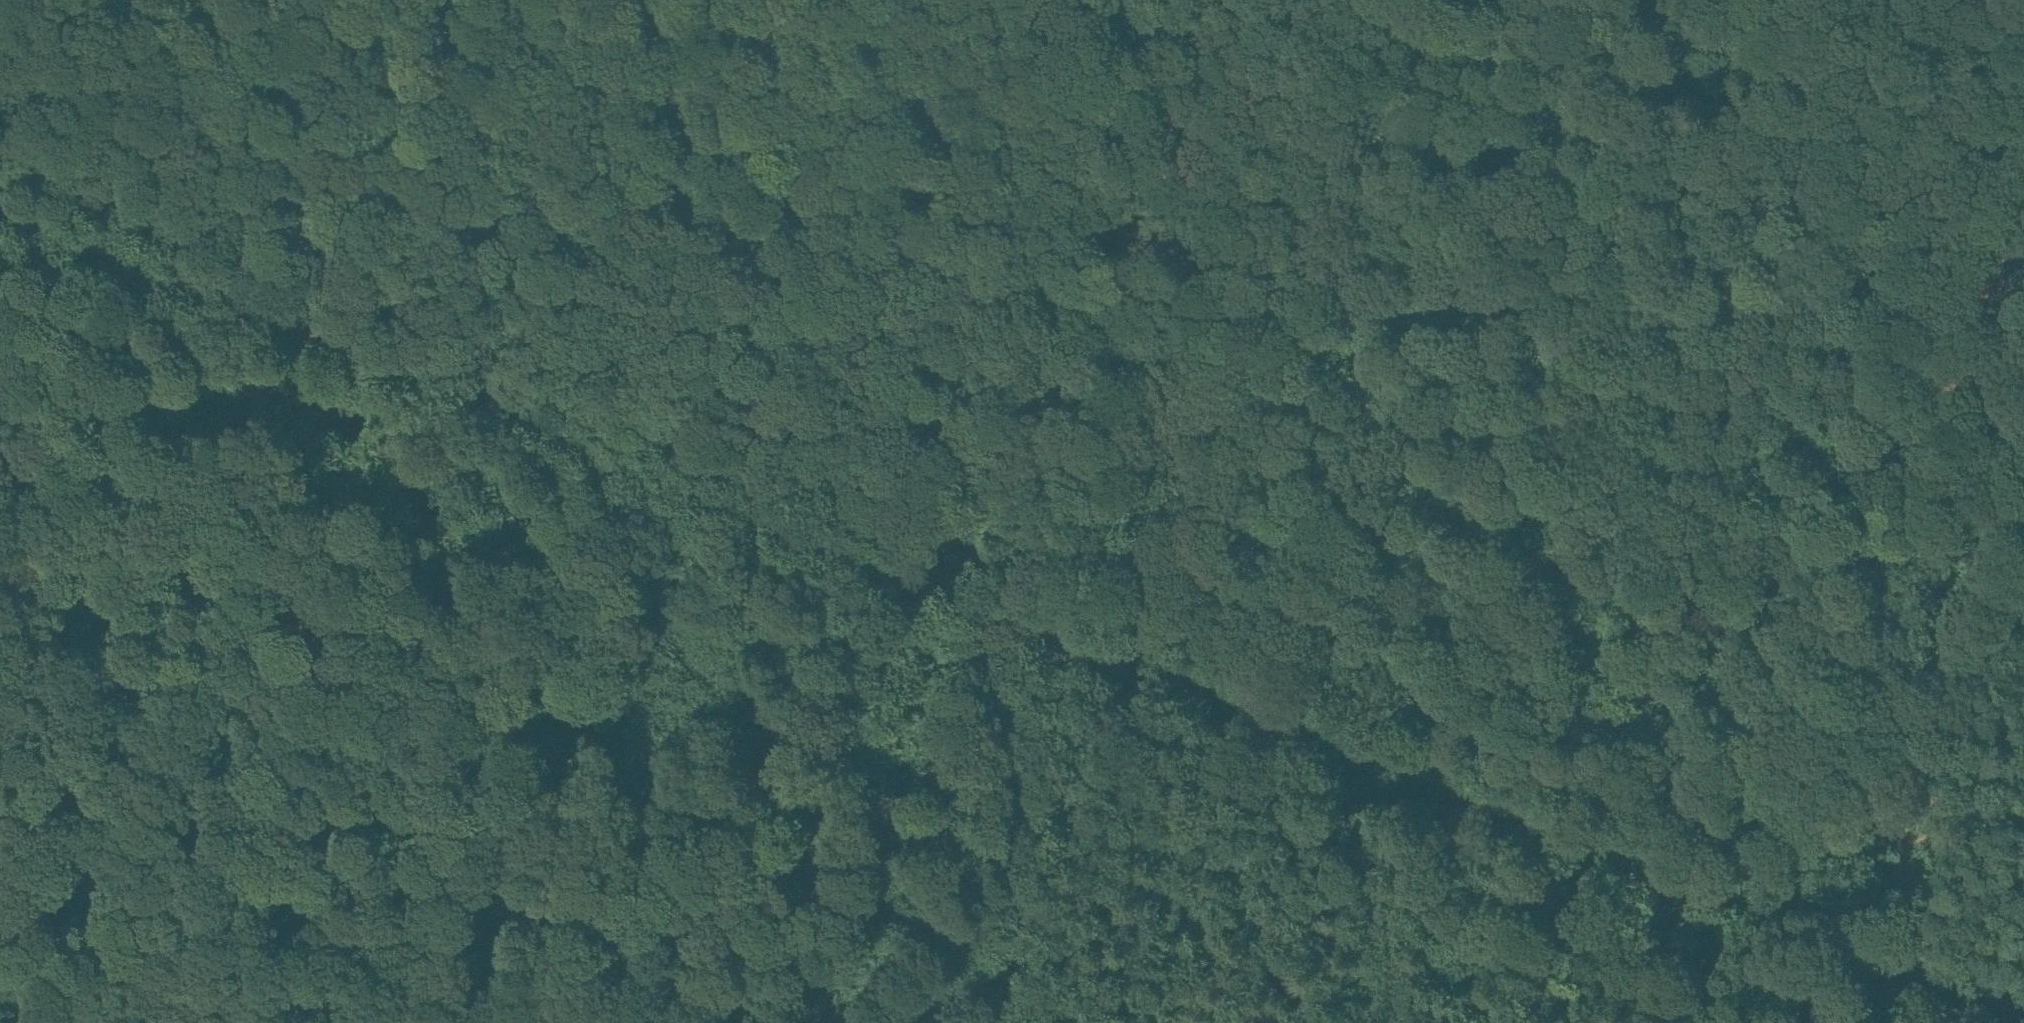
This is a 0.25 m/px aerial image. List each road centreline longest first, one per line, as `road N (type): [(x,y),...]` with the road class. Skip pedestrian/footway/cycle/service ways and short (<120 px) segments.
road 1 (track): [(1133,634),(0,205)]
road 2 (track): [(2023,994),(1133,634)]
road 3 (track): [(1133,634),(989,1022)]
road 4 (track): [(292,317),(181,572)]

